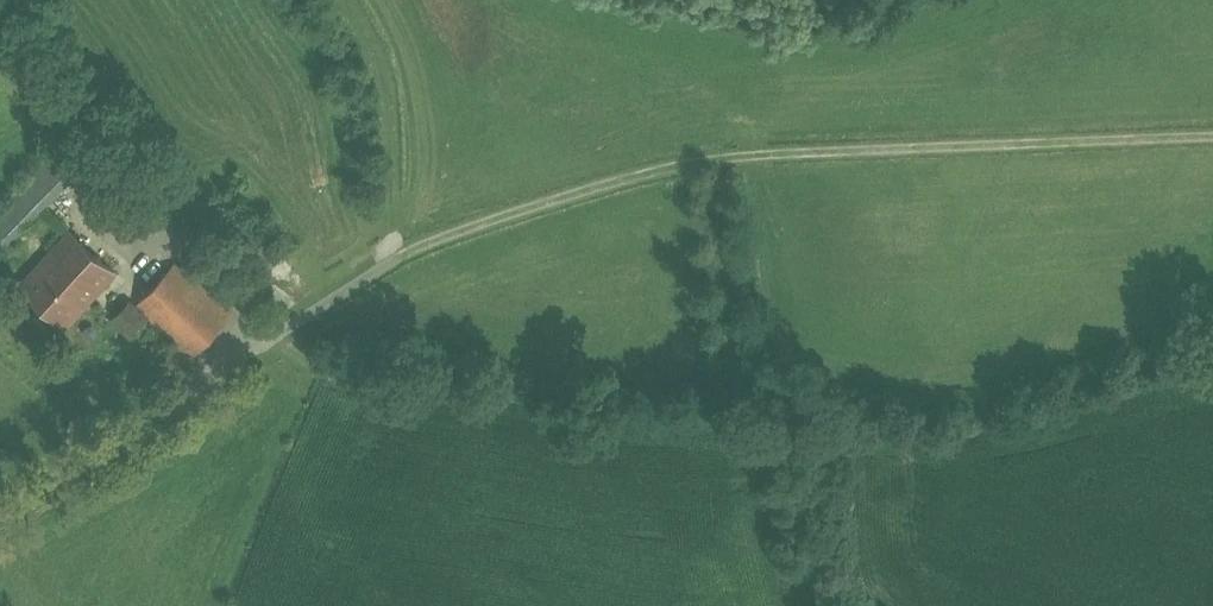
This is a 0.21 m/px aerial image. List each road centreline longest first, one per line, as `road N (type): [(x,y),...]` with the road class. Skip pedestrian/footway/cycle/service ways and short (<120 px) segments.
road 1 (track): [(399,257),(570,194),(706,160),(1212,137)]

